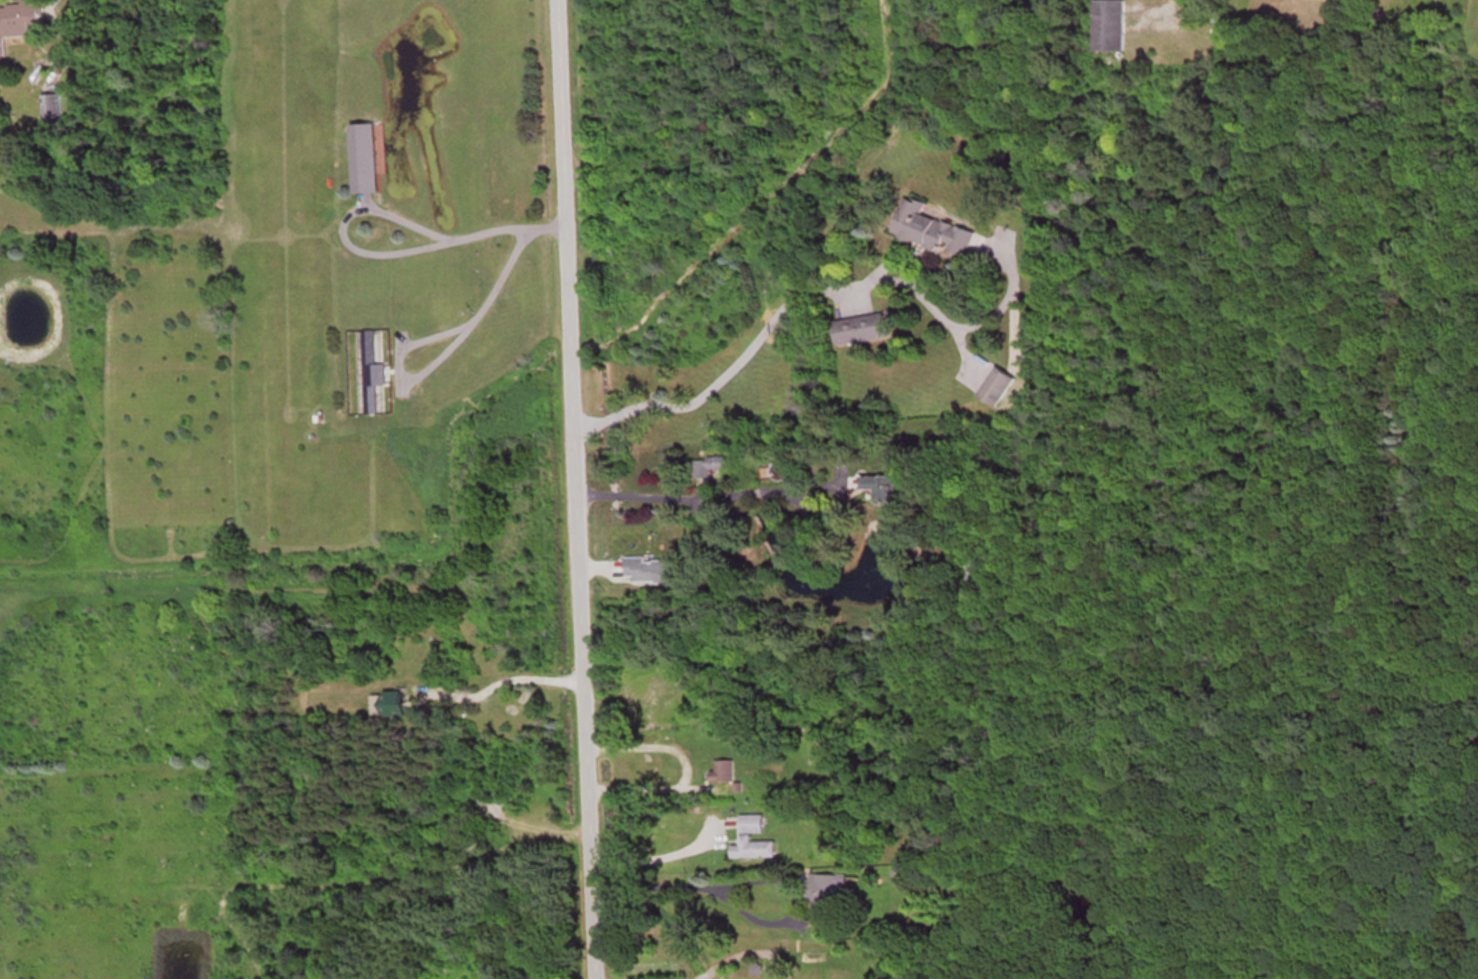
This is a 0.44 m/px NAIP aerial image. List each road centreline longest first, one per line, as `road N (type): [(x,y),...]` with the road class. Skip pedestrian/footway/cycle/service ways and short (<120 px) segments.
road 1 (residential): [(591,978),(553,0)]

